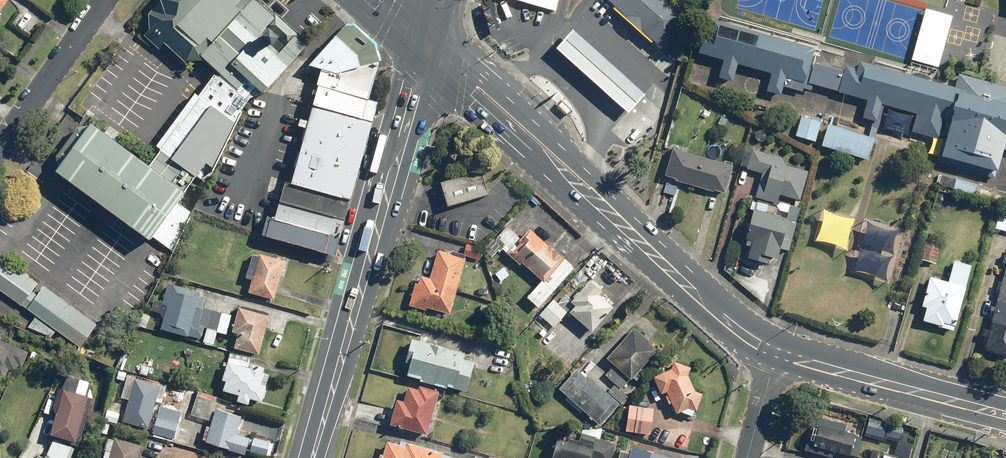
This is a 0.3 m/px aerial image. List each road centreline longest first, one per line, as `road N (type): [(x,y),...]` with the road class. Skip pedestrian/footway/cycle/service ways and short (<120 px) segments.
road 1 (primary): [(428,49),(313,457)]
road 2 (primary): [(428,49),(506,93),(553,134),(581,160),(611,213)]
road 3 (primary): [(611,213),(555,184),(506,142),(469,107),(428,49)]
road 4 (primary): [(1005,416),(777,353)]
road 5 (primary): [(777,353),(737,330),(611,213)]
road 6 (residential): [(104,0),(0,146)]

